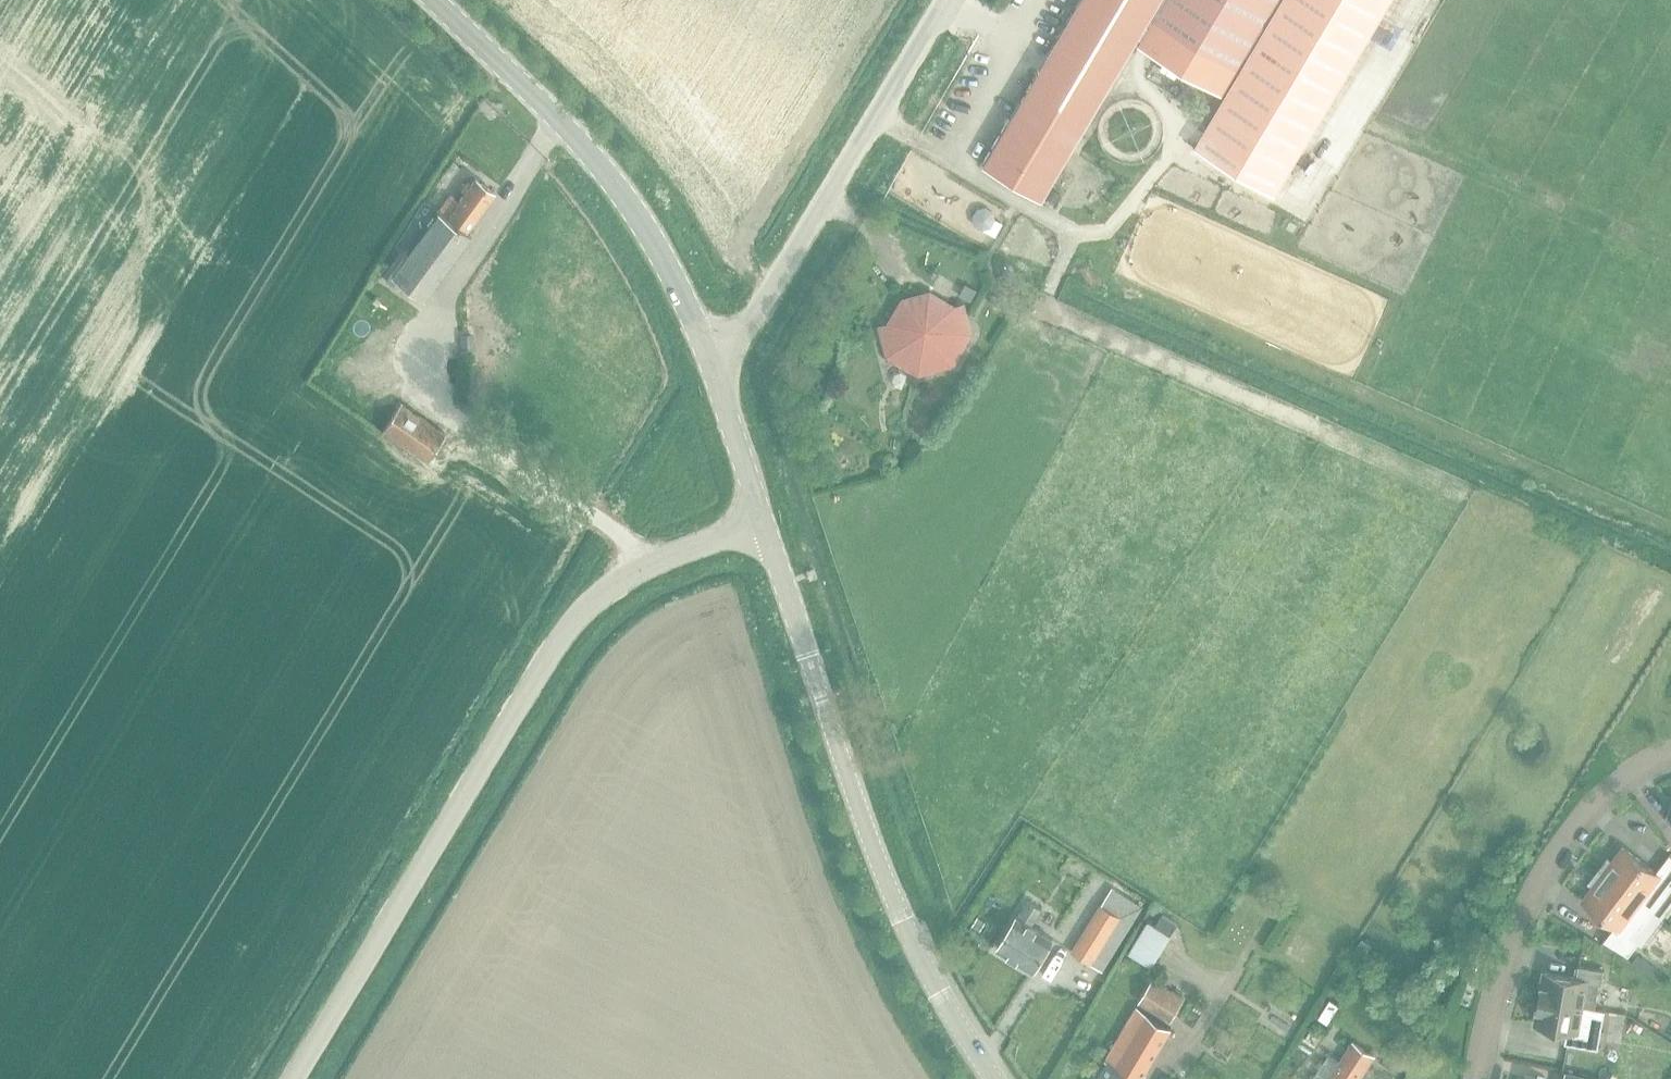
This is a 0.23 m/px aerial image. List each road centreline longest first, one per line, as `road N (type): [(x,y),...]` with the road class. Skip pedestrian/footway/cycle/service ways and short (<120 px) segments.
road 1 (tertiary): [(293,1078),(533,679),(679,483)]
road 2 (residential): [(995,1078),(899,916),(760,533),(679,483)]
road 3 (tertiary): [(708,352),(608,178),(436,0)]
road 4 (unclassified): [(708,352),(739,336),(944,0)]
road 5 (residential): [(1478,1078),(1516,926),(1564,841),(1619,781),(1670,754)]
road 6 (tertiary): [(679,483),(725,410),(708,352)]

